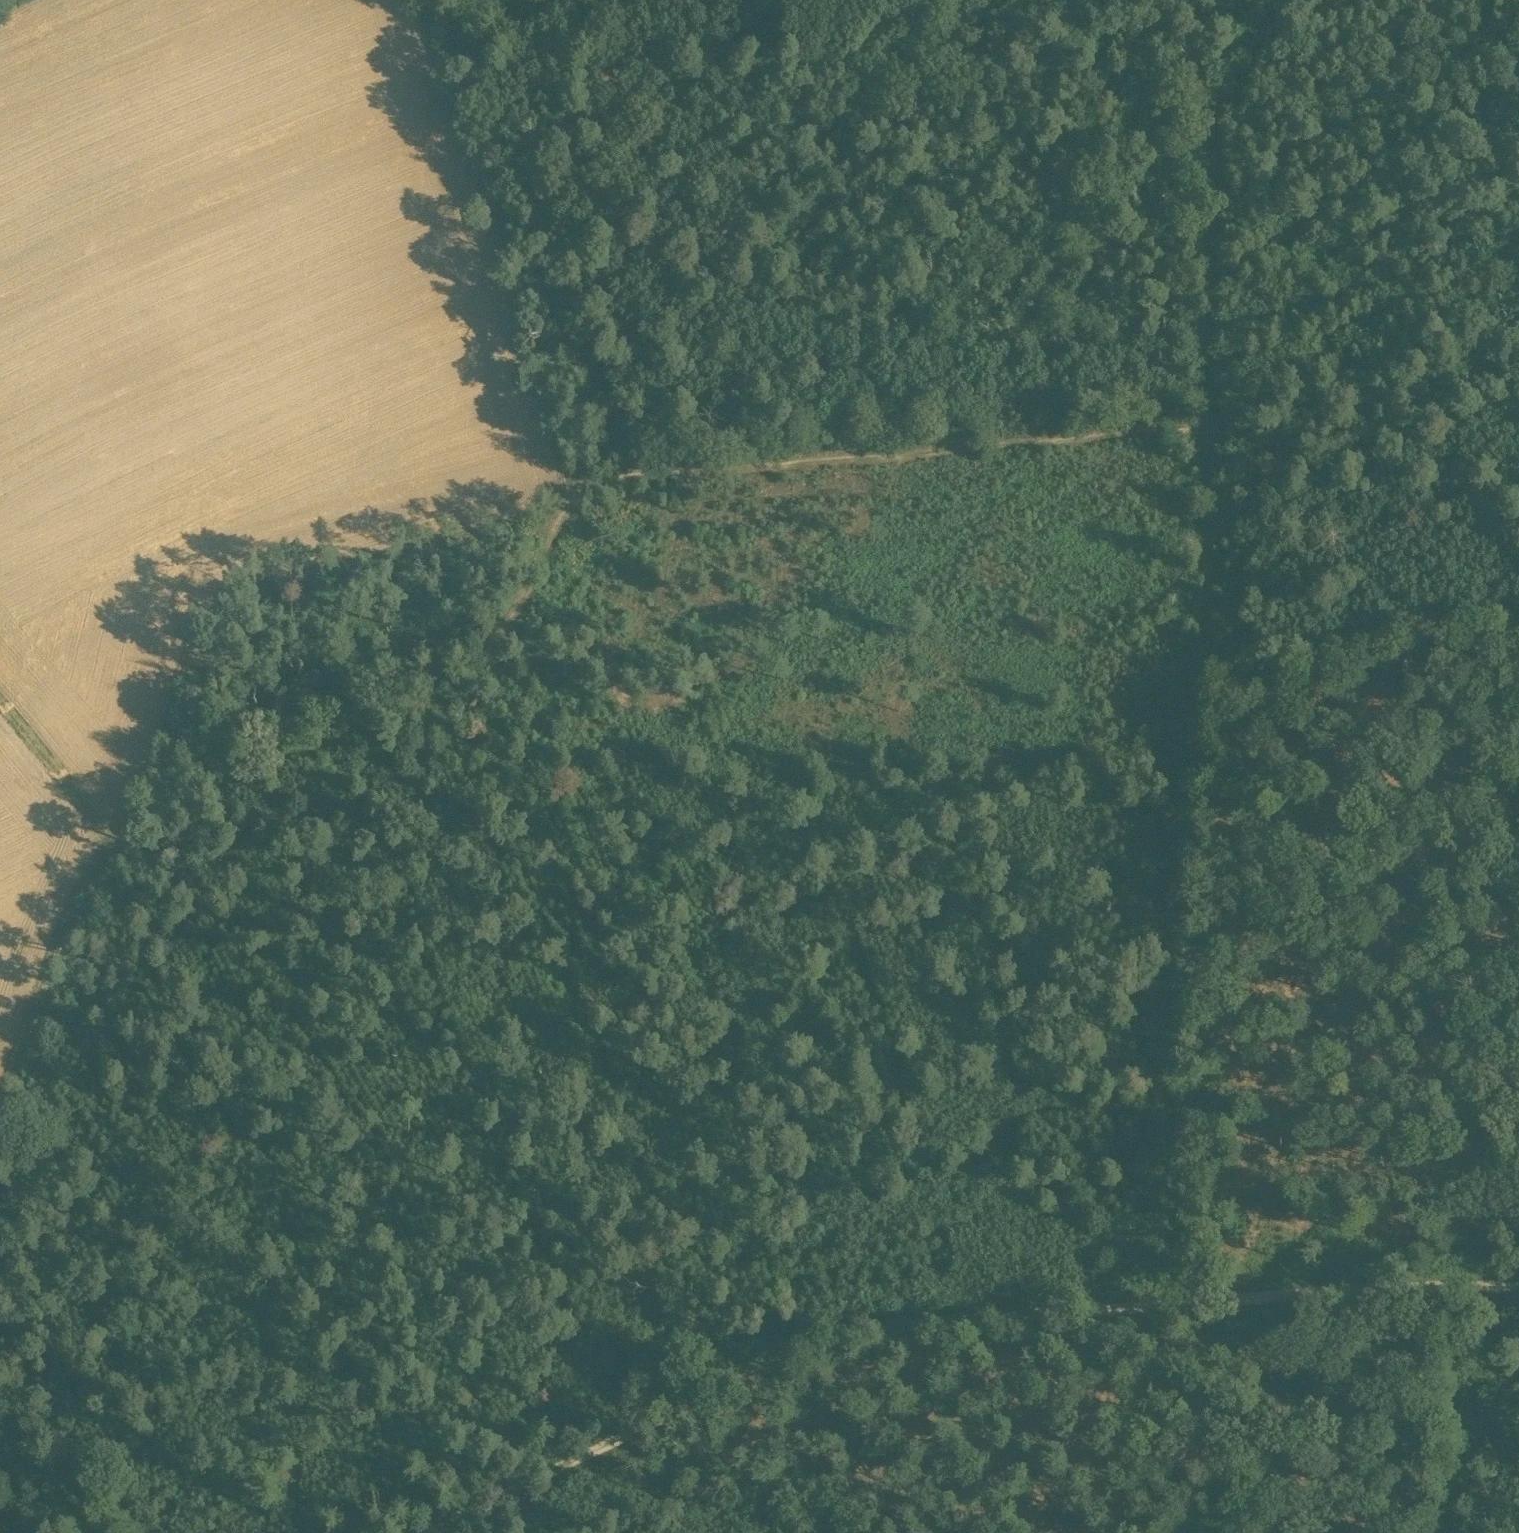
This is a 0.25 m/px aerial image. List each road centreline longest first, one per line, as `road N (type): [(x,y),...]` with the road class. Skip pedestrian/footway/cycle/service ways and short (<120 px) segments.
road 1 (track): [(0,1116),(79,900),(109,863),(211,787),(466,685),(483,669),(577,491),(593,476),(752,469),(969,443),(1206,435),(1191,839),(1190,1302)]
road 2 (track): [(432,1532),(587,1450),(812,1349),(883,1329),(1463,1284),(1518,1287)]
road 3 (track): [(1206,435),(1203,93),(1247,75),(1518,48)]
road 4 (track): [(1200,683),(1383,662),(1518,635)]
road 5 (track): [(132,846),(0,704)]

